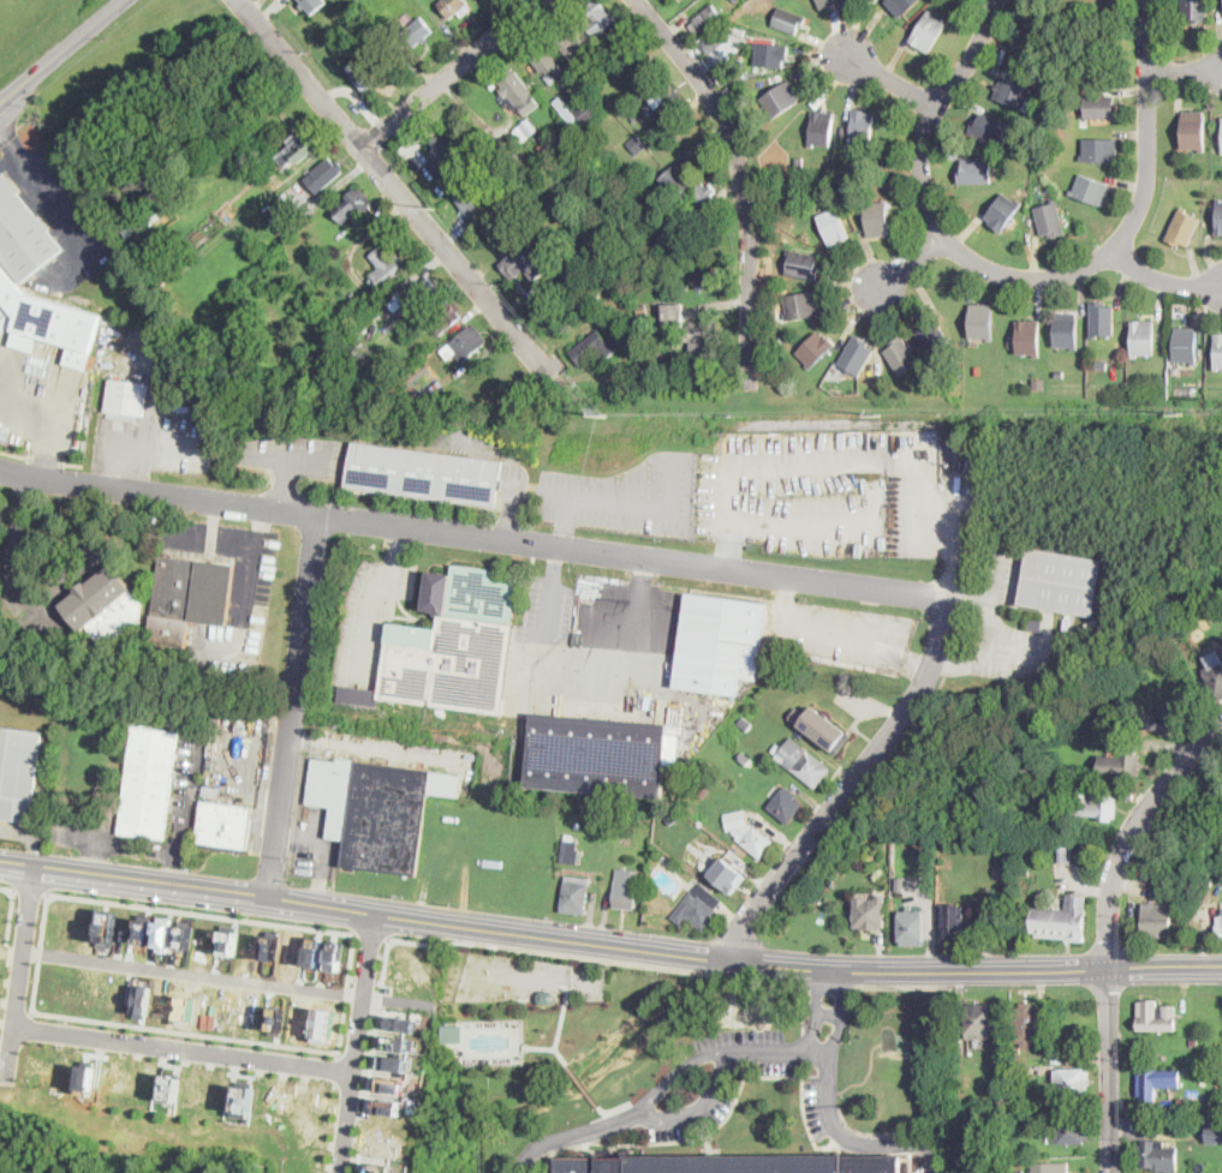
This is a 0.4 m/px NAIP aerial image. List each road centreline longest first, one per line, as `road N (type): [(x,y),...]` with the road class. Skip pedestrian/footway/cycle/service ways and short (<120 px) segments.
road 1 (secondary): [(1109,966),(791,966),(0,859)]
road 2 (residential): [(948,599),(0,468)]
road 3 (residential): [(999,0),(990,28),(938,106),(923,188),(942,237),(965,256),(1002,275),(1037,280),(1069,274),(1113,250),(1143,209),(1151,0)]
road 4 (residential): [(973,1172),(952,1148),(868,1145),(840,1133),(828,1101),(827,1052),(701,1058),(616,1123),(537,1147),(524,1172)]
road 5 (residential): [(959,463),(950,583),(929,669),(907,712),(746,922),(737,960)]
road 6 (residential): [(241,0),(553,378)]
road 7 (residential): [(639,0),(707,86),(751,196),(751,385)]
road 8 (residential): [(268,894),(320,516)]
road 9 (residential): [(13,1027),(356,1073)]
road 10 (residential): [(1221,728),(1158,791),(1122,846),(1110,897),(1109,966)]
road 11 (residential): [(374,912),(343,1172)]
road 12 (residential): [(540,0),(360,148)]
road 13 (residential): [(36,863),(6,1077)]
road 14 (residential): [(1109,966),(1110,1172)]
road 15 (secondary): [(0,102),(124,0)]

